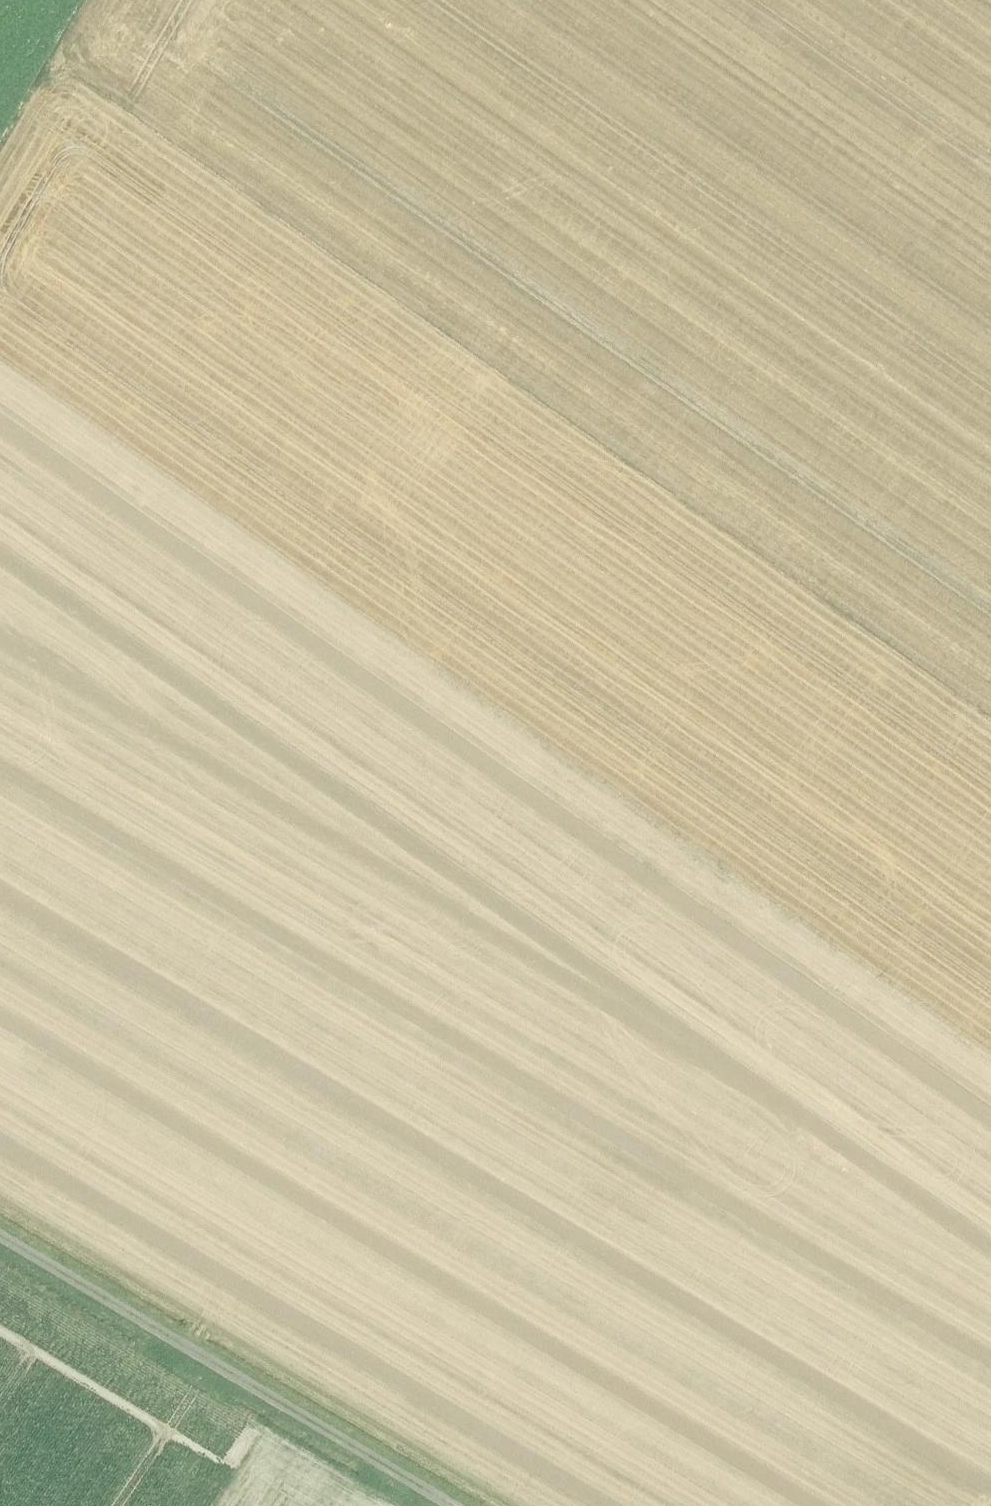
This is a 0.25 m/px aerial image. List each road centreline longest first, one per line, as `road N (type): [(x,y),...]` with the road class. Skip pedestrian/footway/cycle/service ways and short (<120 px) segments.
road 1 (track): [(0,1236),(452,1505)]

